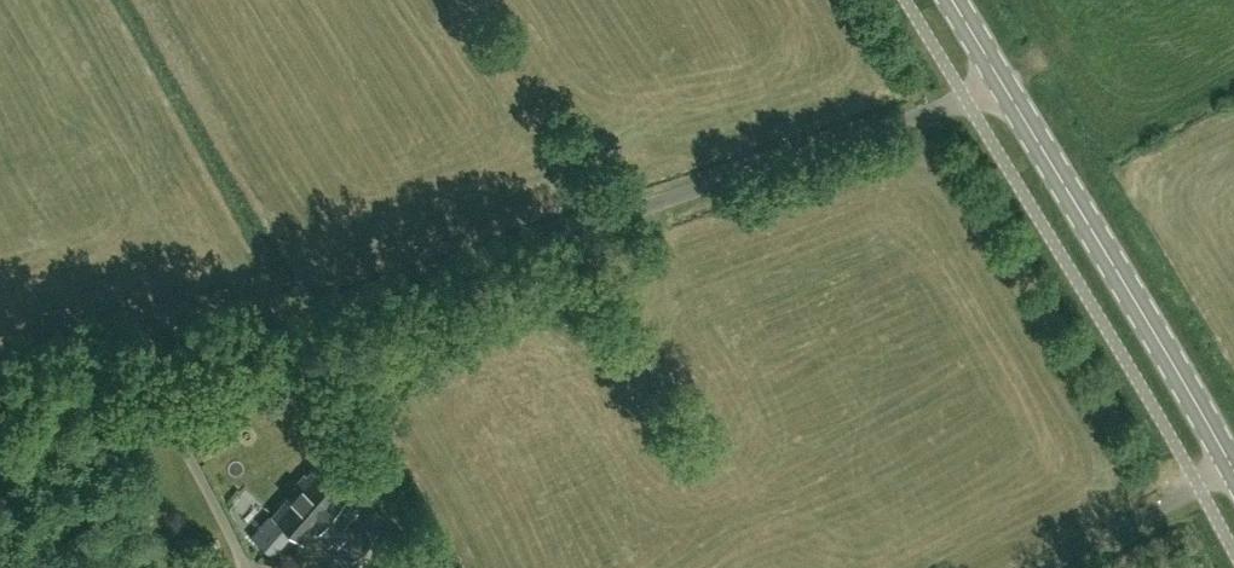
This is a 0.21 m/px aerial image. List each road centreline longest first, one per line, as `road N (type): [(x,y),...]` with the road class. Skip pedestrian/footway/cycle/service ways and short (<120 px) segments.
road 1 (unclassified): [(0,399),(240,332),(945,111),(1005,85)]
road 2 (secondary): [(1233,464),(1005,85)]

